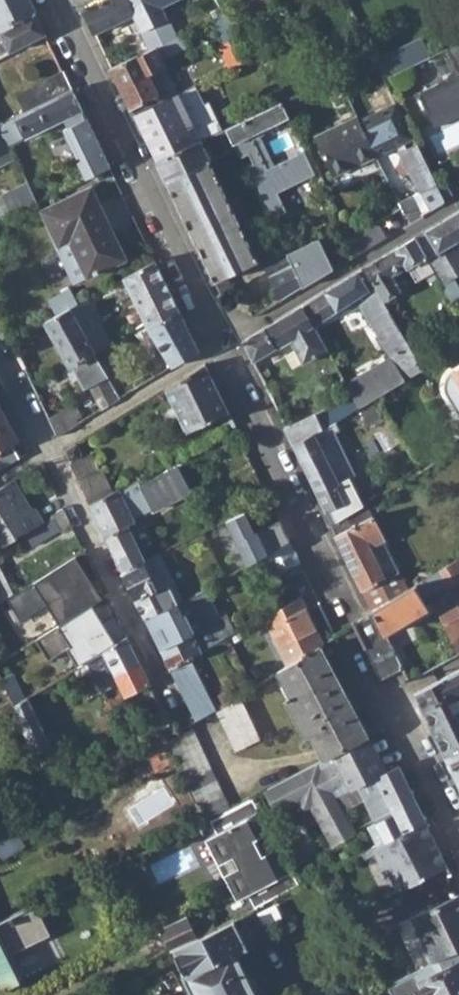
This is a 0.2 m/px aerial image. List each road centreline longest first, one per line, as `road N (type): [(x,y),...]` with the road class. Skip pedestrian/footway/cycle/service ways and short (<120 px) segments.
road 1 (residential): [(0,341),(184,722)]
road 2 (residential): [(220,345),(56,5)]
road 3 (residential): [(220,345),(348,614)]
road 4 (residential): [(220,345),(458,199)]
road 5 (residential): [(458,841),(388,695)]

